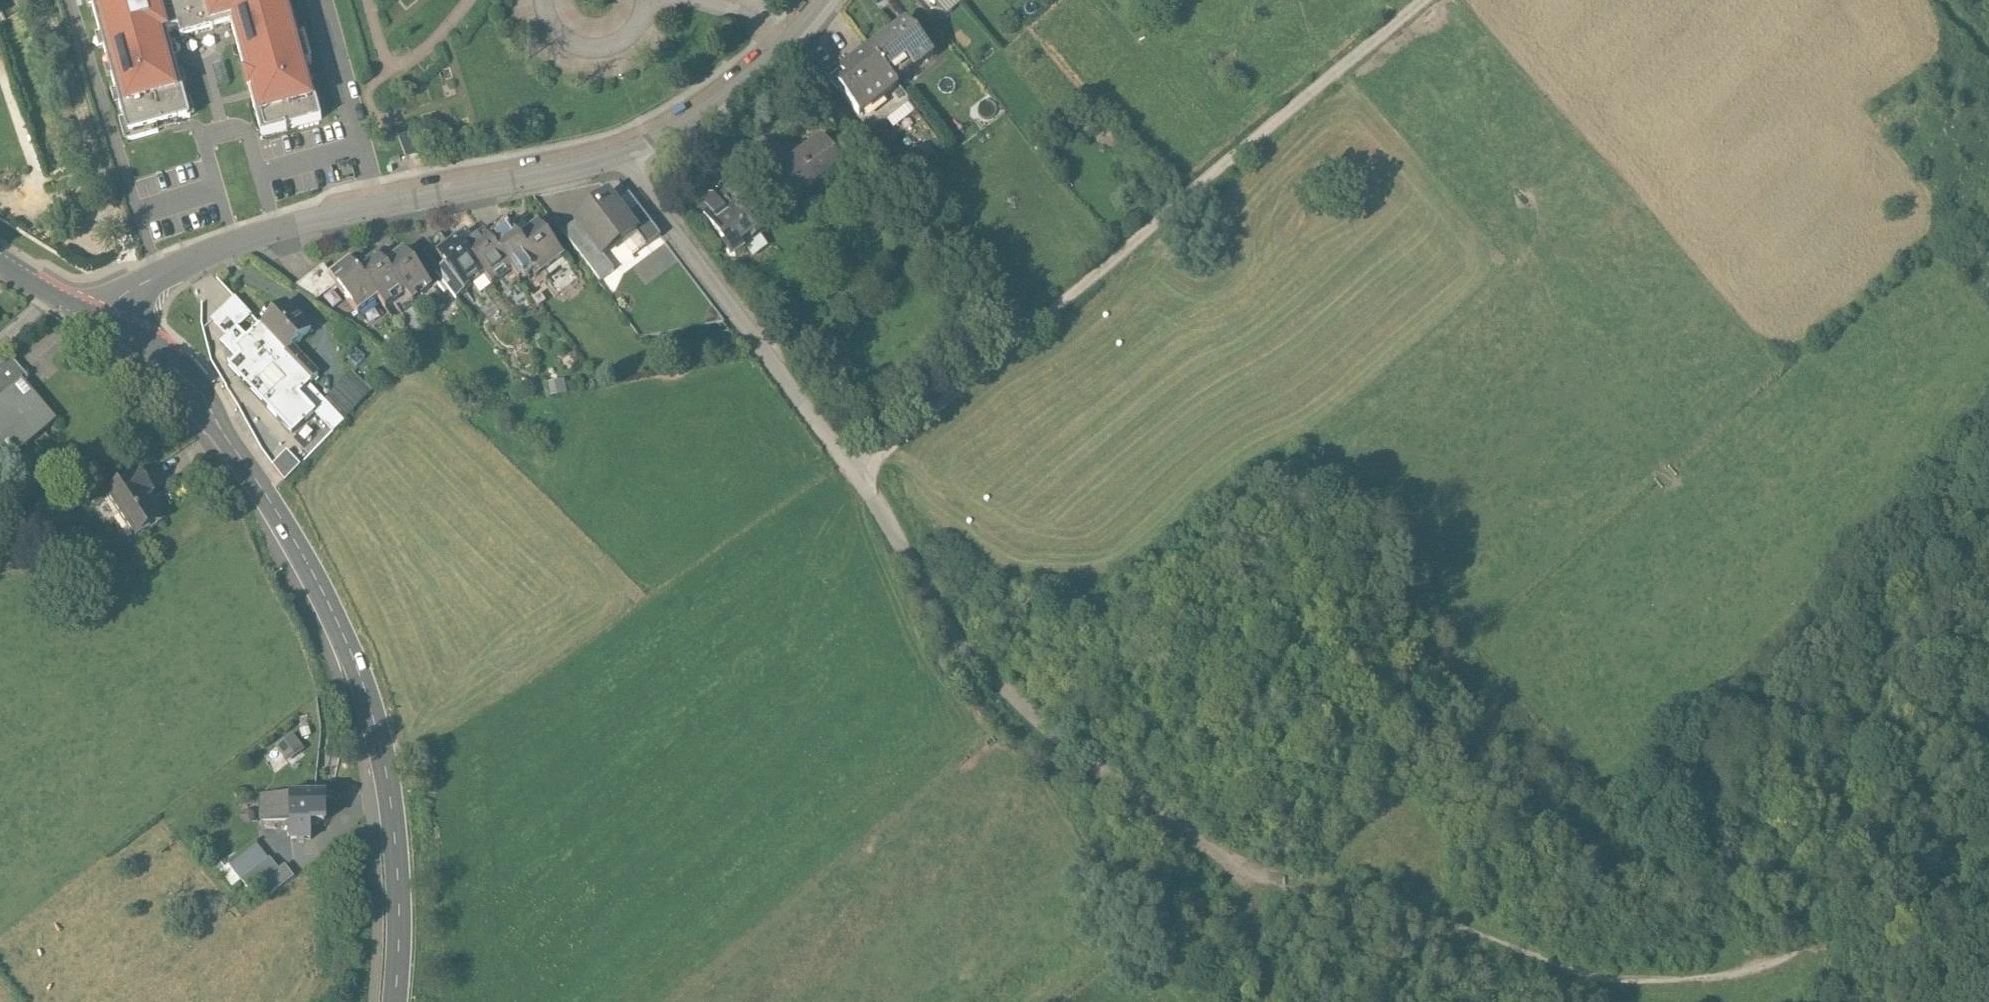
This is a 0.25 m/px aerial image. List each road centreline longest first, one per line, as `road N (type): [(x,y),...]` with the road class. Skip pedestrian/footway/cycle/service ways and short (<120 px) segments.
road 1 (track): [(1988,519),(1941,563),(1859,742),(1810,947),(1748,970),(1603,978),(1407,910),(1283,895),(1227,874),(1039,736),(852,470)]
road 2 (residential): [(105,324),(156,273),(234,243),(375,203),(559,169),(659,138),(769,61),(823,0)]
road 3 (tertiary): [(395,1001),(402,930),(393,821),(377,736),(344,643),(288,533),(215,421),(185,384),(105,324)]
road 4 (track): [(852,470),(1424,0)]
road 5 (track): [(613,155),(852,470)]
road 6 (track): [(1227,874),(1273,1001)]
road 7 (tertiary): [(105,324),(0,259)]

